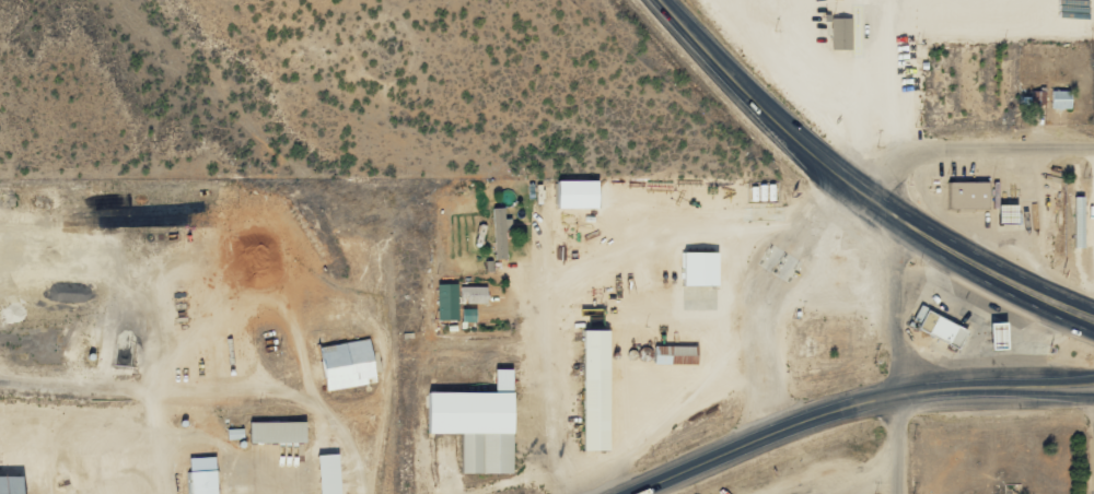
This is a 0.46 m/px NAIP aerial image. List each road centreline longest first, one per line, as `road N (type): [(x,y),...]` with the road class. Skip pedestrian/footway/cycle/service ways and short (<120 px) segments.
road 1 (primary): [(625,493),(854,400),(939,386),(1039,386)]
road 2 (primary): [(882,201),(780,122),(663,0)]
road 3 (residential): [(897,493),(882,201)]
road 4 (primary): [(882,201),(896,221),(947,252),(1093,326)]
road 5 (residential): [(668,474),(616,234)]
road 6 (residential): [(882,201),(901,165),(936,146),(1093,144)]
road 7 (primary): [(1093,306),(882,201)]

